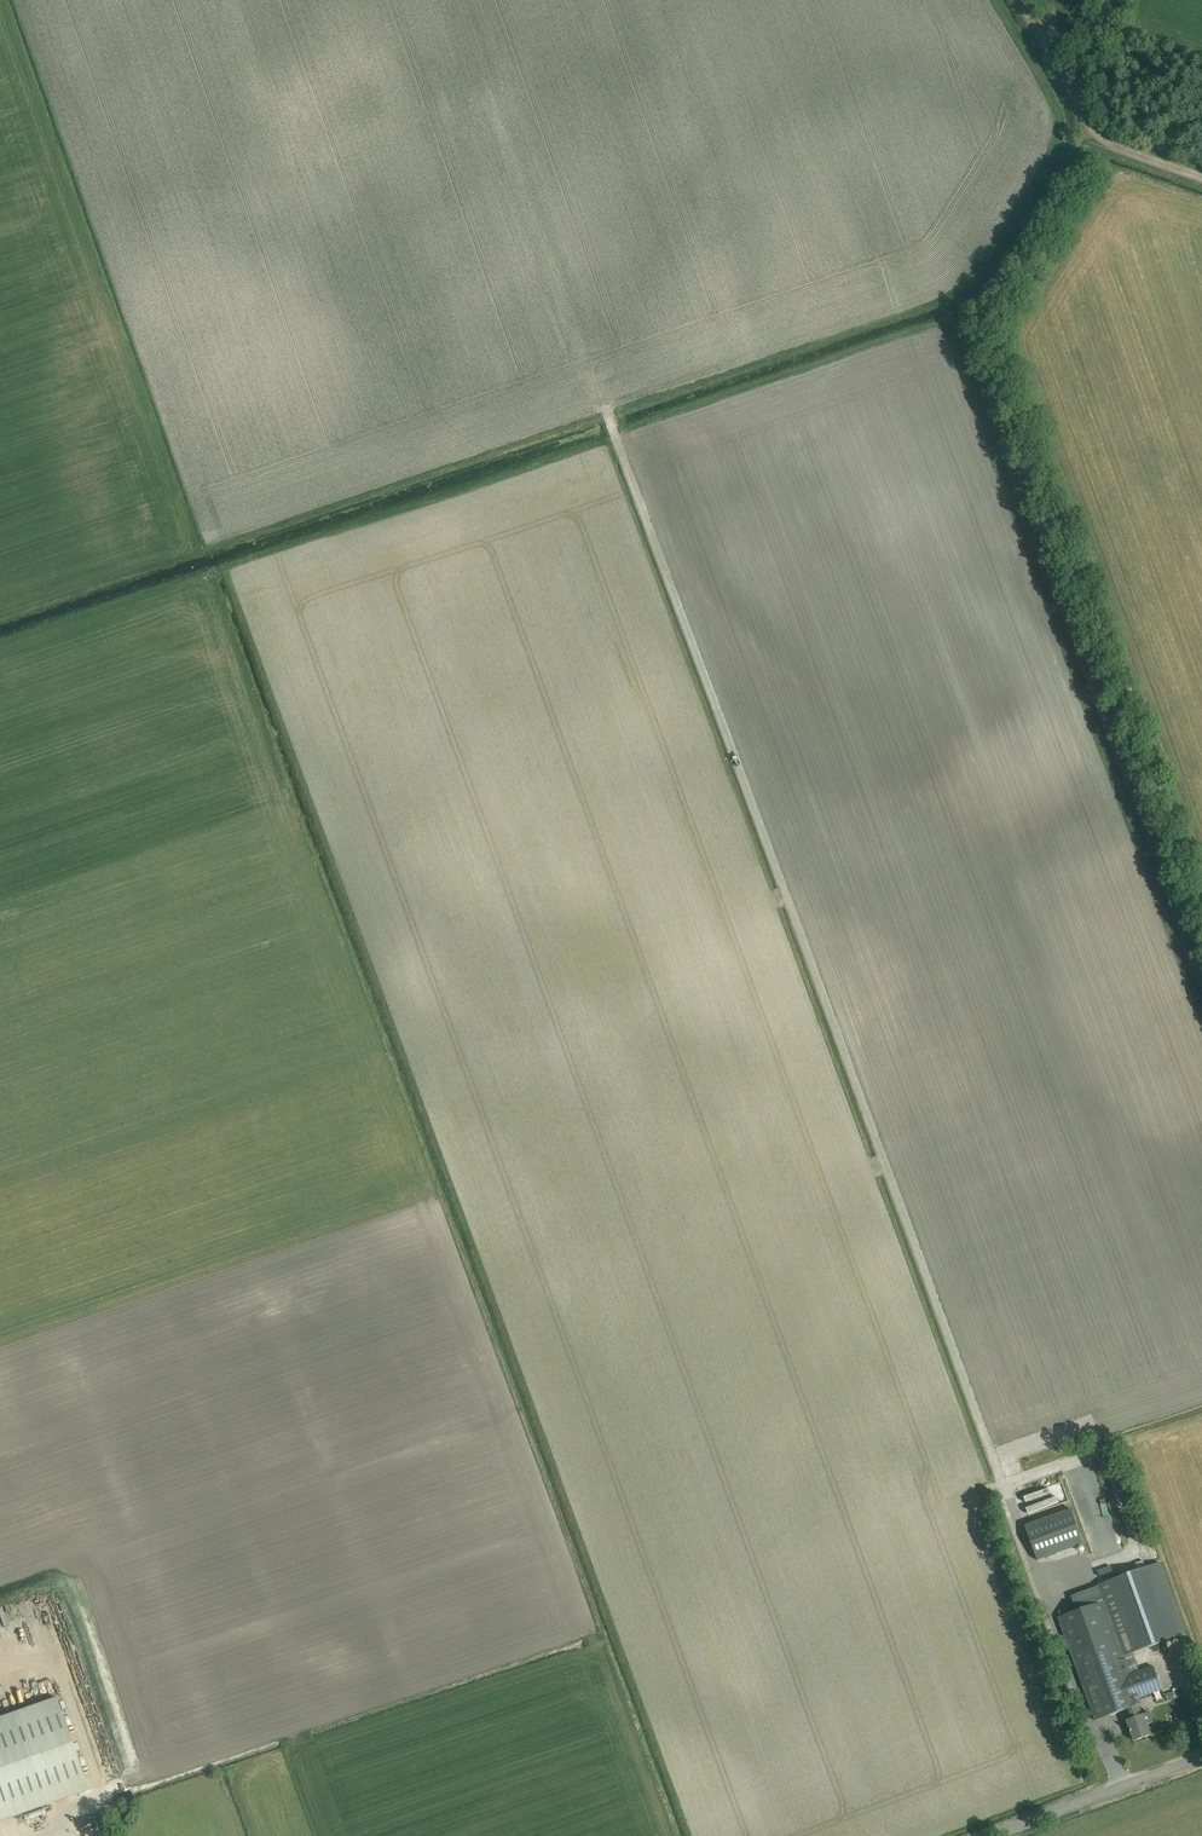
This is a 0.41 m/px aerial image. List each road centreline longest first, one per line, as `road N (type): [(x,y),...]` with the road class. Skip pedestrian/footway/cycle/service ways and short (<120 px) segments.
road 1 (unclassified): [(985,1835),(1201,1755)]
road 2 (track): [(1018,0),(1089,124)]
road 3 (track): [(1089,124),(1115,147),(1201,177)]

